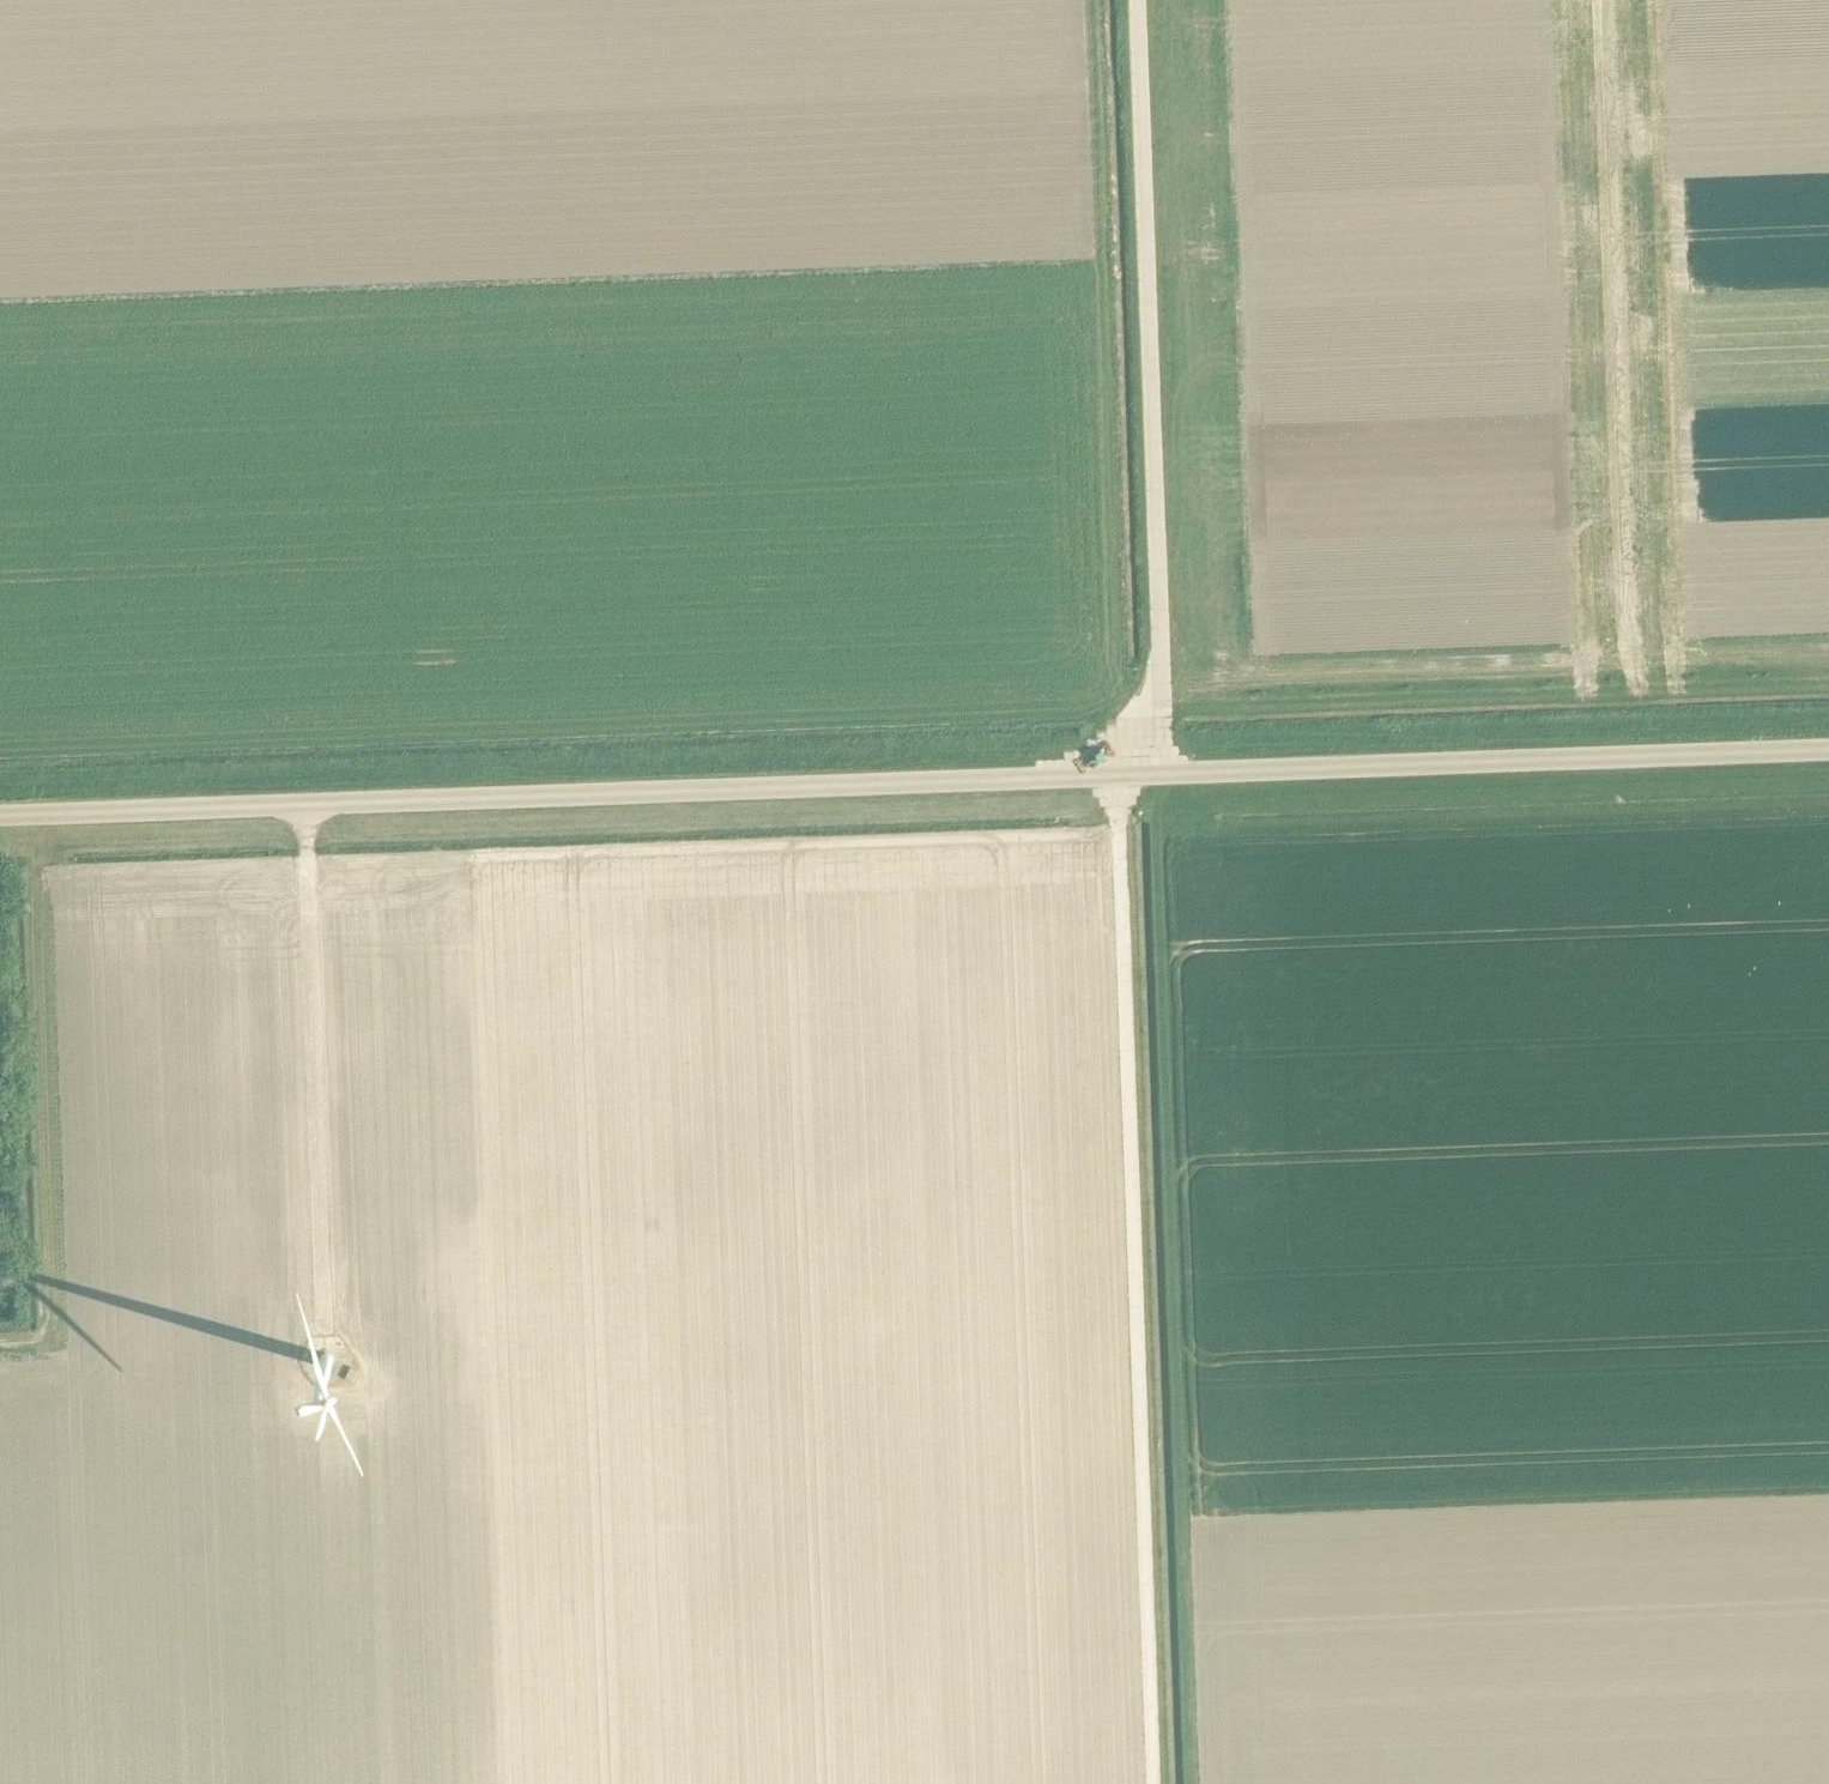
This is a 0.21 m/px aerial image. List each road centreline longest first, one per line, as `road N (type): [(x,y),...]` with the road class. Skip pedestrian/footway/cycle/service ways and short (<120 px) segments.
road 1 (unclassified): [(0,819),(1828,753)]
road 2 (track): [(1152,1783),(1113,779),(1158,670),(1134,0)]

